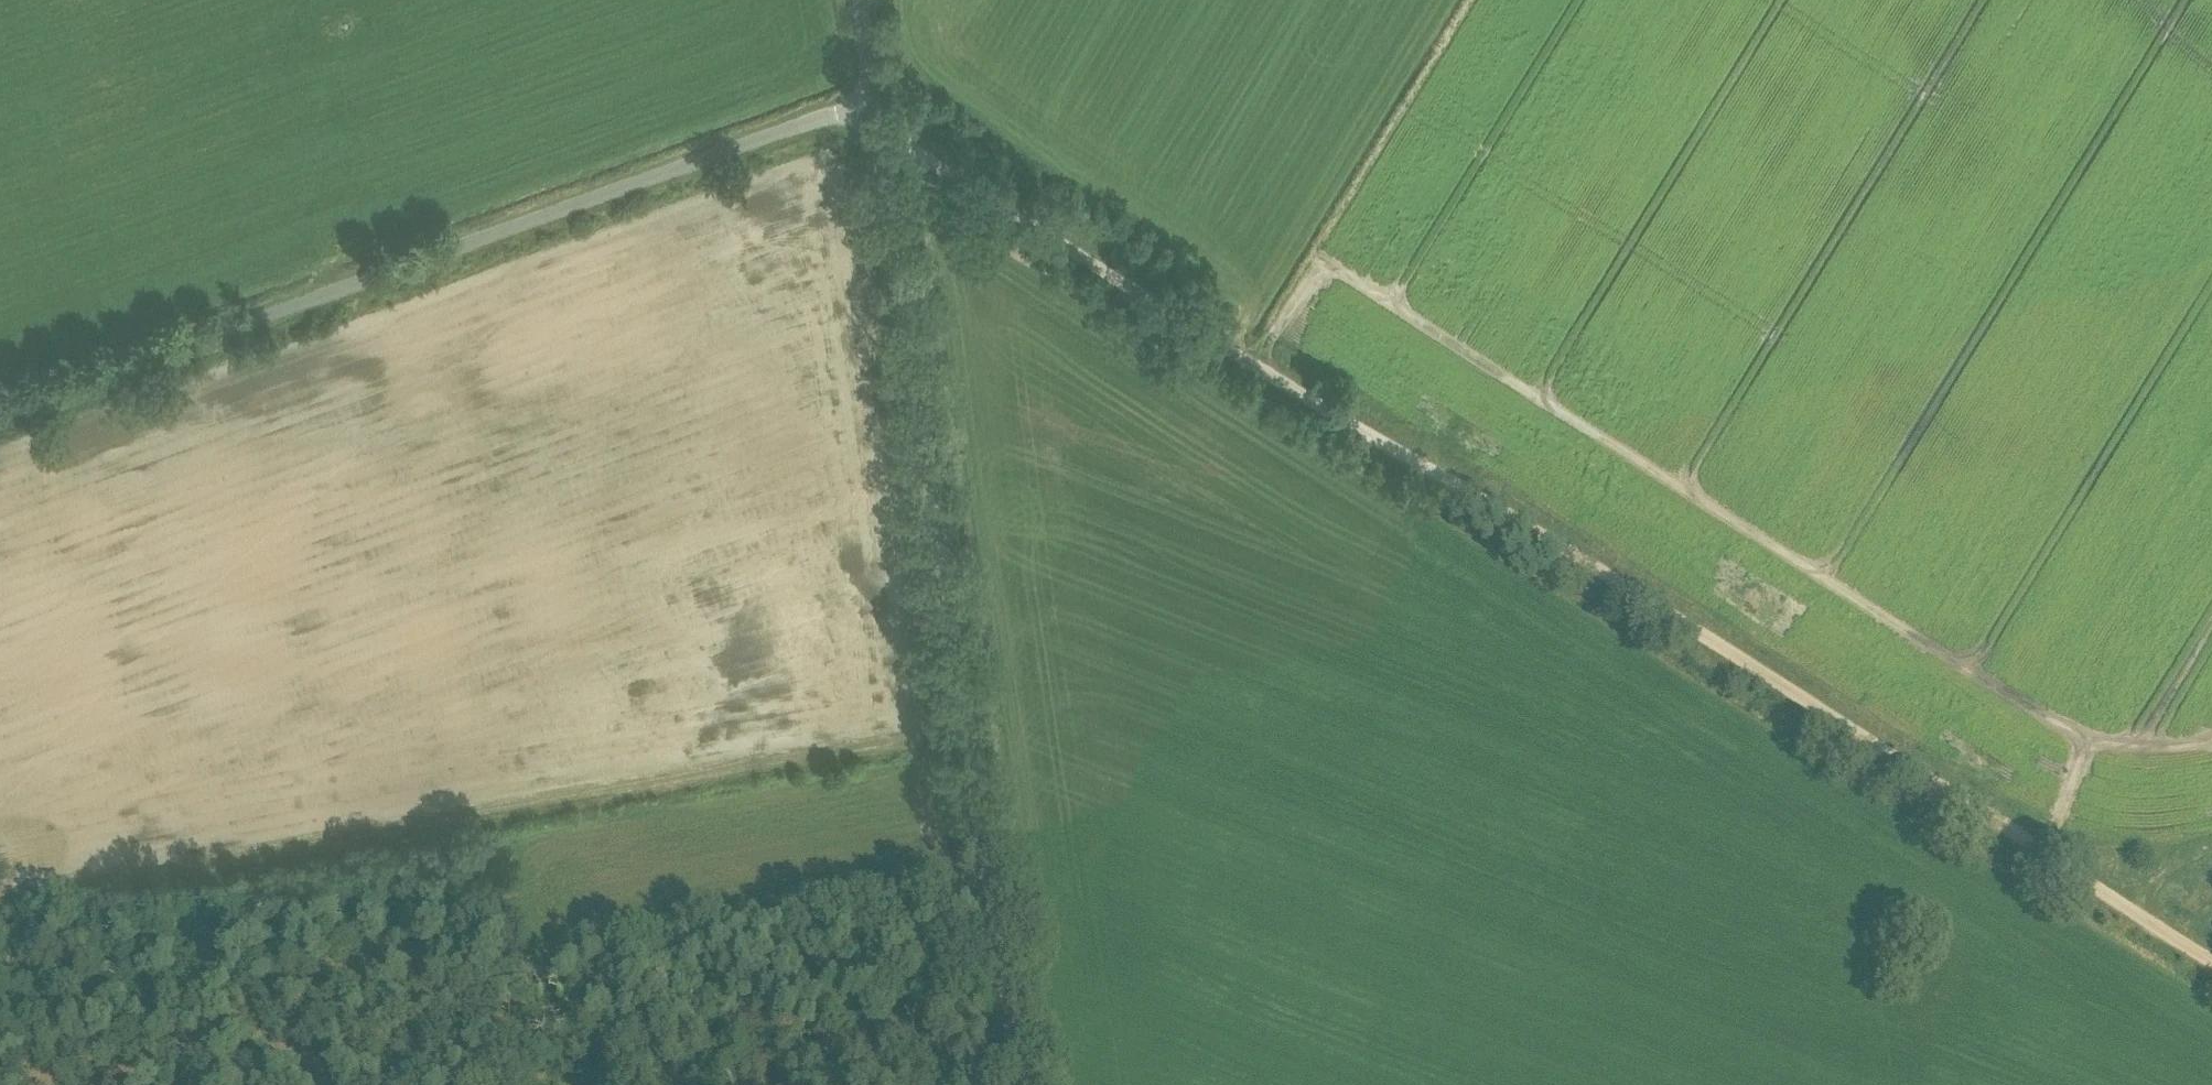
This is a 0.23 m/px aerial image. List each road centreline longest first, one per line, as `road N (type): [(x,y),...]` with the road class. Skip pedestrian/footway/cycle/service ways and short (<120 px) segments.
road 1 (track): [(878,144),(911,143),(1953,795),(2211,947)]
road 2 (unclassified): [(1015,1084),(871,100)]
road 3 (unclassified): [(0,414),(871,100)]

